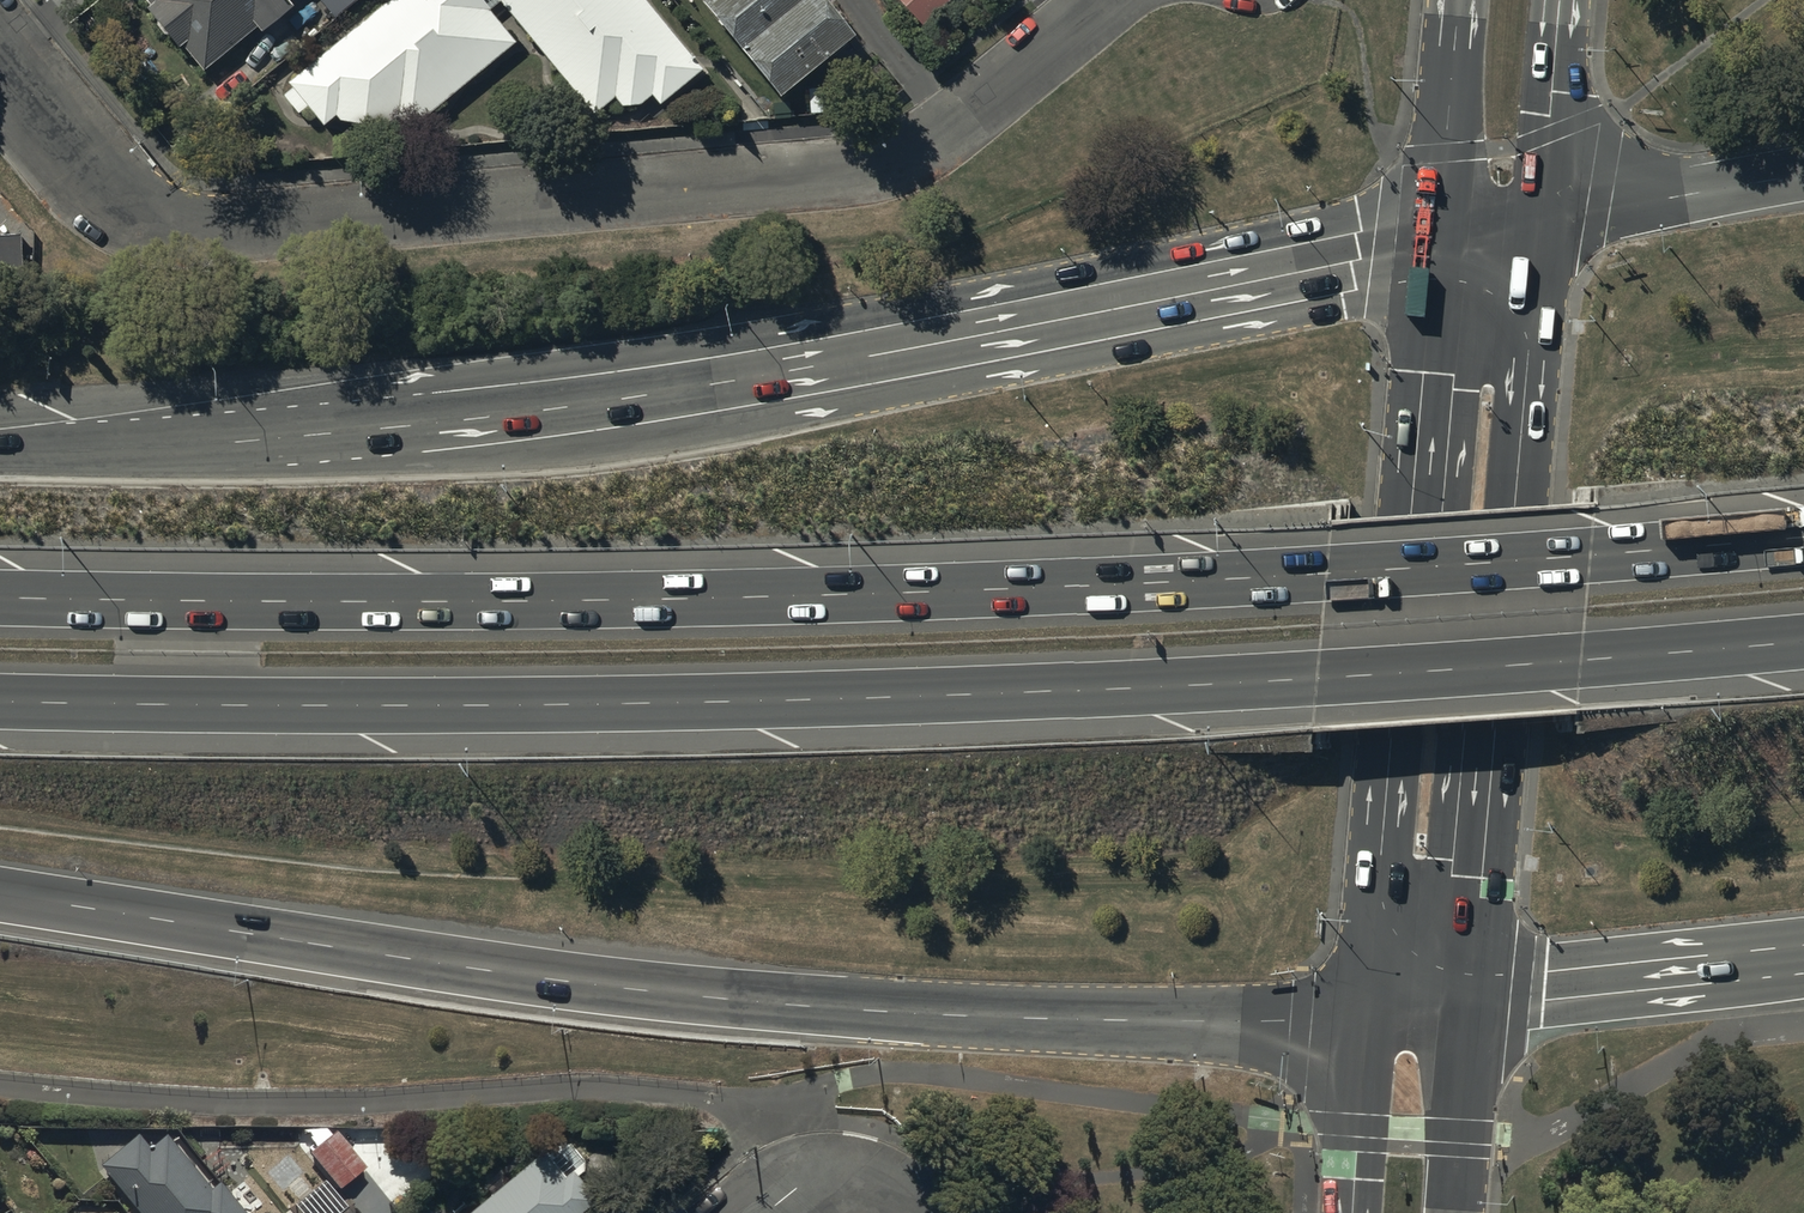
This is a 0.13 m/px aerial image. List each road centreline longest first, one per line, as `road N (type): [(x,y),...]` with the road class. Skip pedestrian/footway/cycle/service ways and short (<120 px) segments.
road 1 (motorway): [(1803,640),(1317,682),(797,702),(0,700)]
road 2 (motorway): [(0,597),(590,600),(966,591),(1327,574),(1803,537)]
road 3 (motorway): [(0,449),(522,409),(1097,311),(1440,237)]
road 4 (motorway): [(1366,1004),(1175,1019),(876,1012),(565,982),(0,894)]
road 5 (residential): [(0,33),(118,168),(174,207),(897,170),(1109,0)]
road 6 (primary): [(1549,217),(1470,999)]
road 7 (primary): [(1366,1004),(1440,237)]
road 8 (trunk): [(1803,965),(1470,999)]
road 9 (trunk): [(1549,217),(1803,169)]
road 10 (primary): [(1440,237),(1460,0)]
road 11 (primary): [(1561,0),(1549,217)]
road 12 (secondary): [(1470,999),(1448,1212)]
road 13 (secondary): [(1352,1212),(1366,1004)]
road 14 (residential): [(924,1212),(891,1183),(835,1172),(764,1212)]

